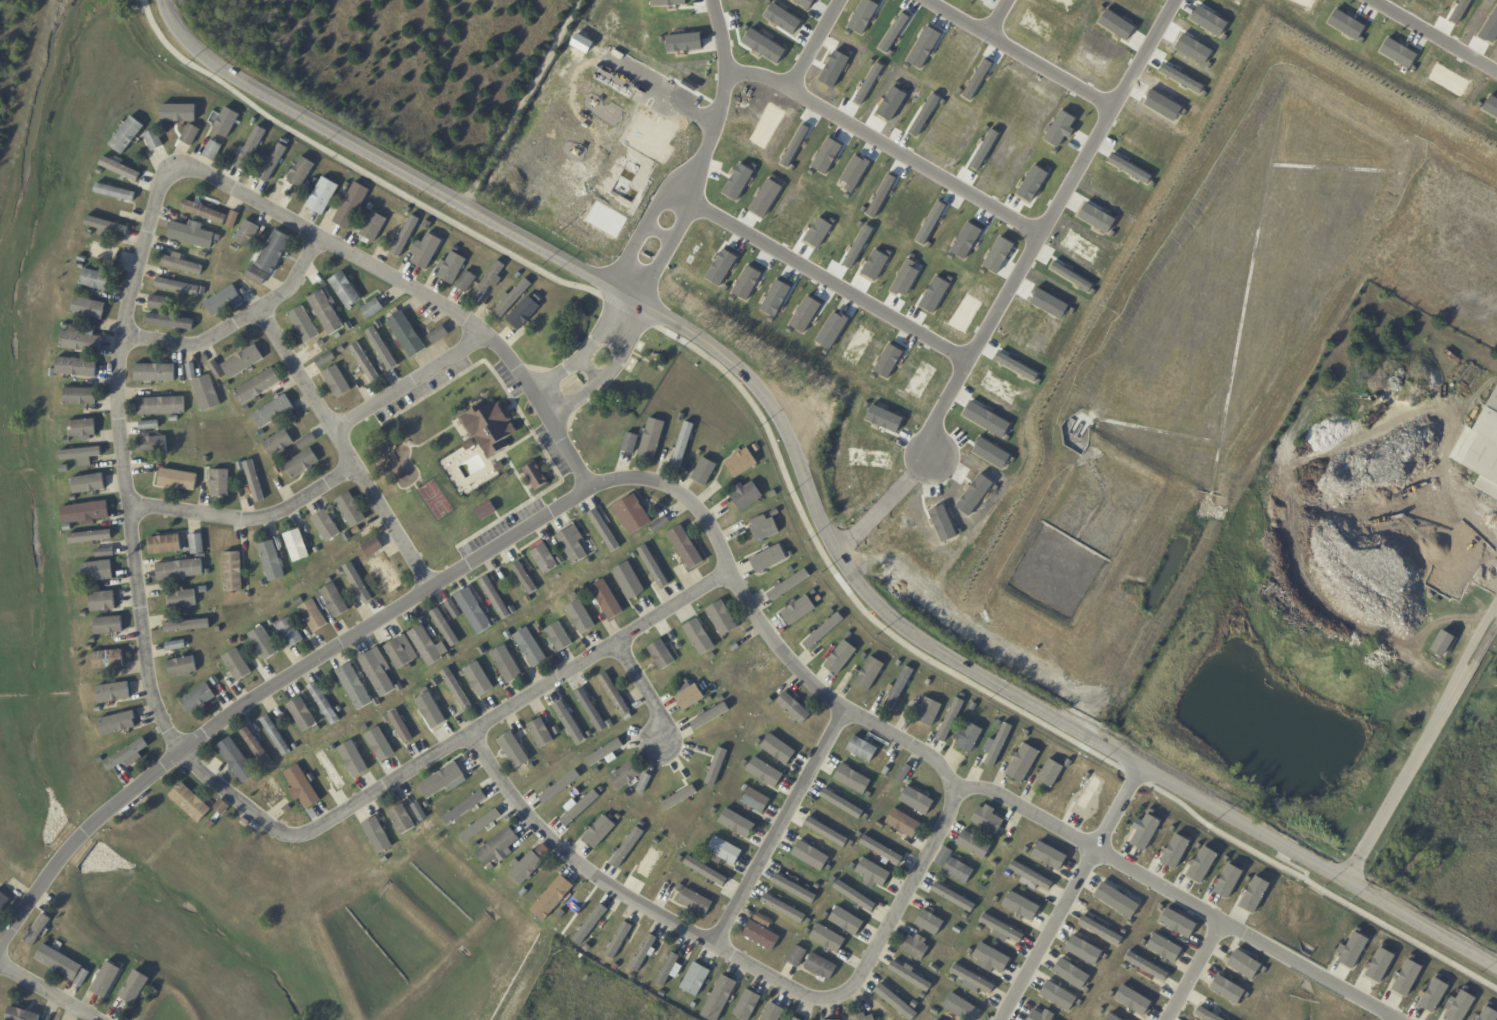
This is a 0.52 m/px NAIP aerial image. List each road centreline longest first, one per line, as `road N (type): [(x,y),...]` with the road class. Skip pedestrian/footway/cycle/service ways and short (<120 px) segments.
road 1 (residential): [(470,732),(500,782),(574,860),(813,997),(841,993),(859,976),(951,806),(953,789),(928,755),(843,711),(779,647),(688,498),(654,479),(617,477),(587,486),(180,749),(75,839),(0,943)]
road 2 (tertiary): [(163,0),(185,45),(210,66),(720,353),(779,416),(819,524),(862,597),(920,646),(1496,967)]
road 3 (residential): [(587,486),(534,389),(463,316),(202,171),(169,172),(128,296),(117,379),(147,682),(180,749)]
road 4 (residential): [(832,547),(867,529),(929,459),(937,424),(1179,0)]
road 5 (residential): [(180,749),(275,828),(301,833),(730,570)]
road 6 (residential): [(953,789),(994,793),(1397,1019)]
road 7 (residential): [(731,69),(797,85),(1048,231)]
road 8 (residential): [(426,587),(260,309)]
road 9 (residential): [(696,199),(975,358)]
road 10 (residential): [(630,298),(695,208),(699,178),(666,195),(632,258),(630,298)]
road 11 (residential): [(1140,767),(1002,1019)]
road 12 (residential): [(843,711),(712,943)]
road 13 (residential): [(317,236),(282,293),(205,340),(185,345),(121,334)]
road 14 (residential): [(354,464),(257,517),(128,503)]
road 15 (residential): [(943,0),(1120,103)]
road 16 (residential): [(719,0),(731,69),(699,178)]
road 17 (residential): [(333,429),(485,334)]
road 18 (residential): [(550,418),(618,364),(647,308)]
road 19 (residential): [(619,292),(589,347),(534,389)]
road 20 (residential): [(1496,64),(1388,0)]

